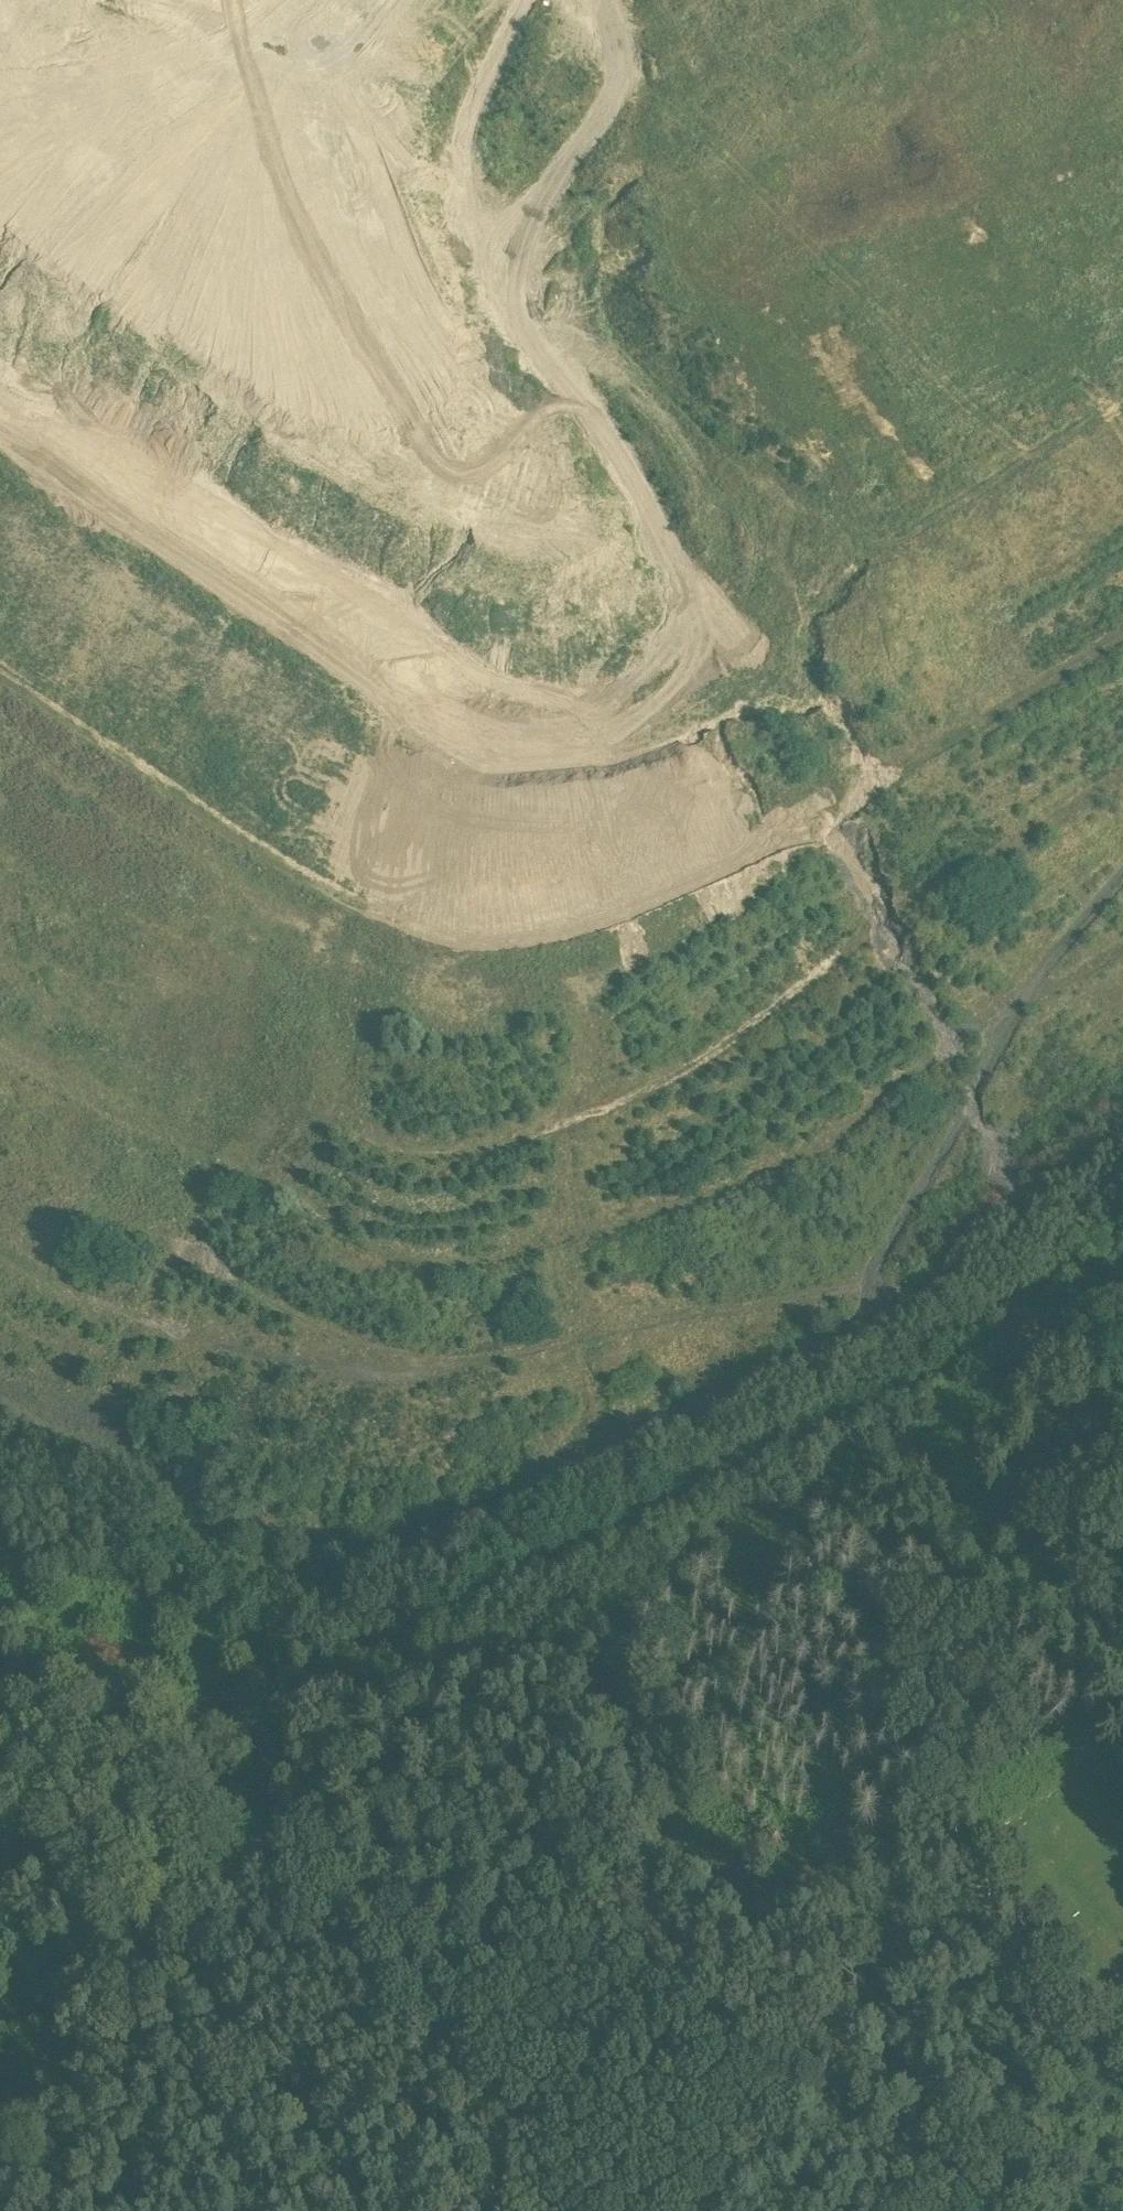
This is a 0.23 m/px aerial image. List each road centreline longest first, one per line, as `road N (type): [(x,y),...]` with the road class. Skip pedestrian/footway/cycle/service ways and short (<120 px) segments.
road 1 (track): [(1122,886),(1014,1022),(868,1278),(890,1310)]

